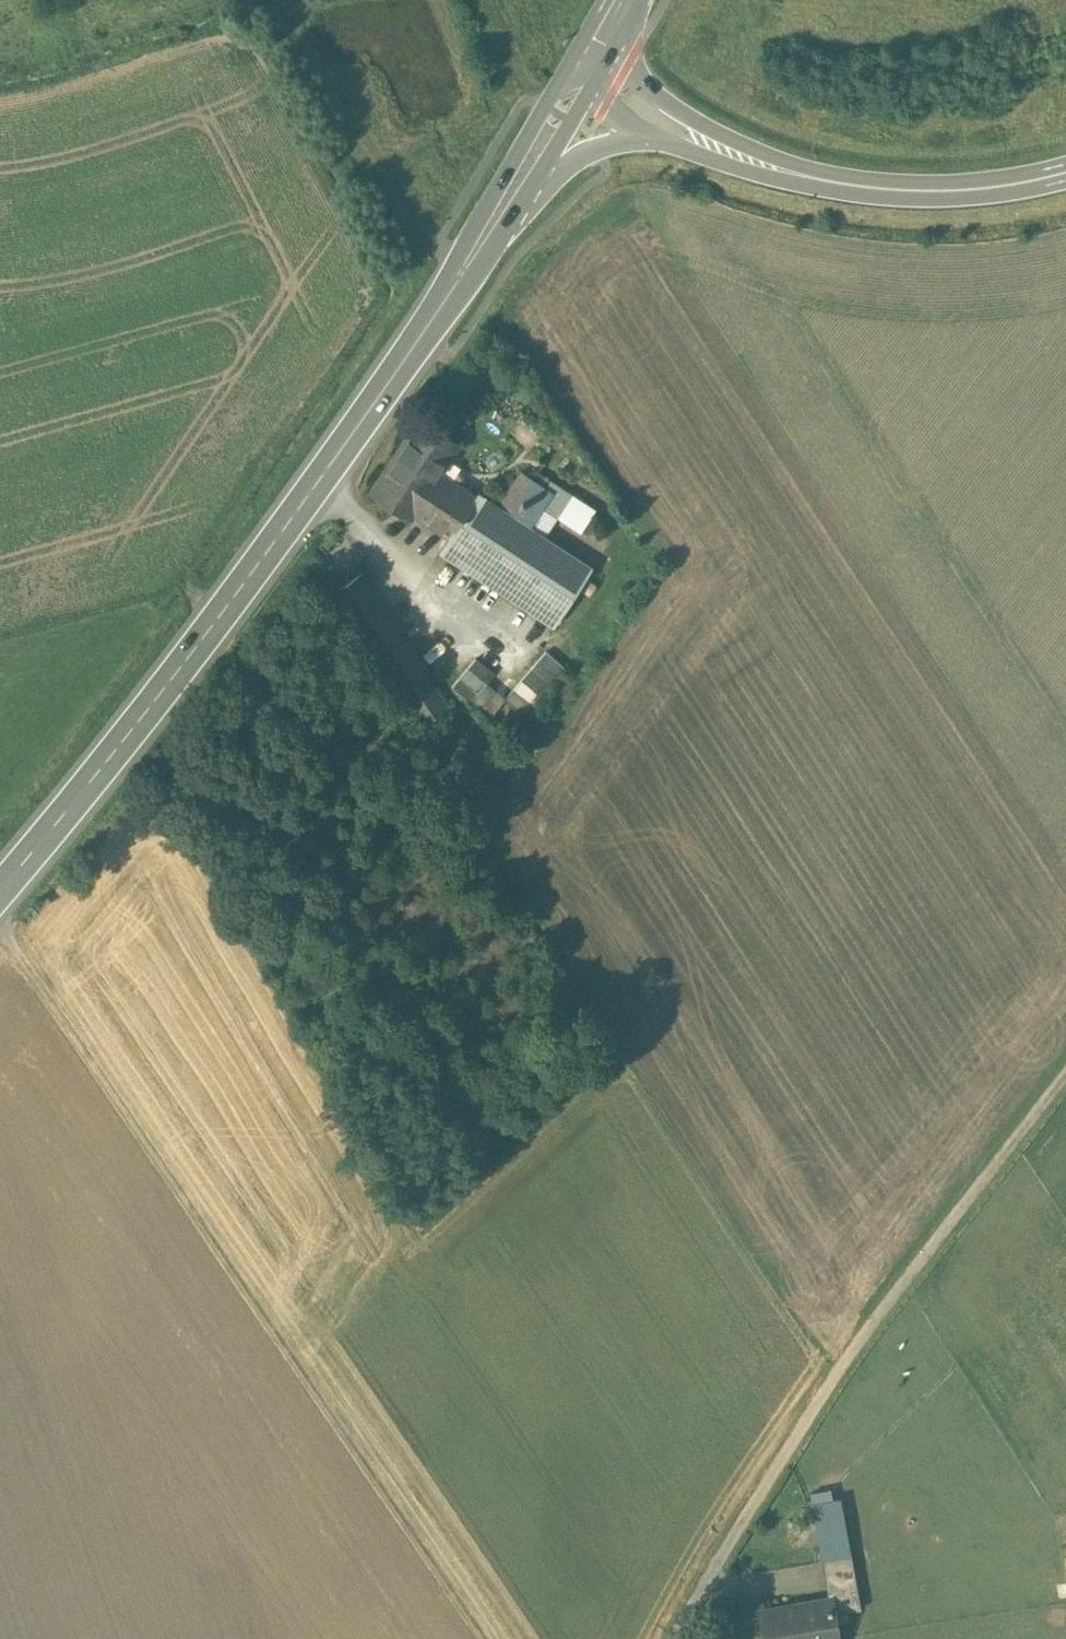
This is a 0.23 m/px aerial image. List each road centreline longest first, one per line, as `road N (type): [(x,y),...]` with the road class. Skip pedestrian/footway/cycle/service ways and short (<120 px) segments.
road 1 (secondary): [(510,193),(244,586),(0,900)]
road 2 (track): [(0,922),(487,1638)]
road 3 (track): [(1065,1071),(841,1361),(715,1569)]
road 4 (trunk): [(1065,171),(958,189),(876,187),(792,171),(697,137)]
road 5 (trunk): [(510,193),(598,148),(697,137)]
road 6 (secondary): [(583,77),(510,193)]
road 7 (trunk): [(697,137),(583,77)]

